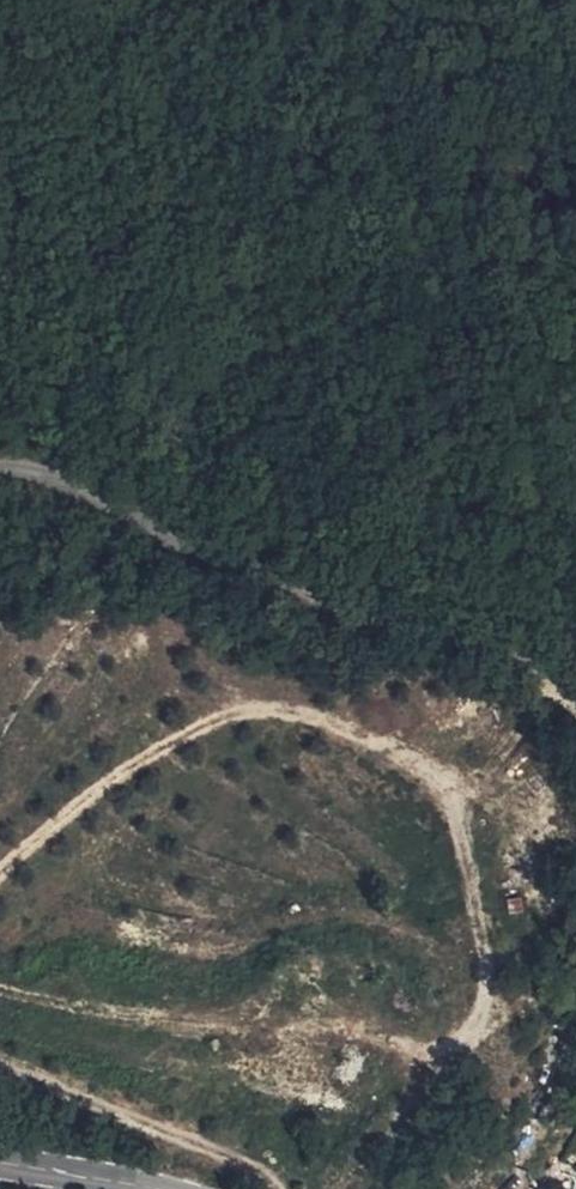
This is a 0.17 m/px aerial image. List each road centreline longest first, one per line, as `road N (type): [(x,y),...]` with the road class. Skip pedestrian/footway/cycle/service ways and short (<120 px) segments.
road 1 (tertiary): [(575,727),(540,684),(52,484),(0,473)]
road 2 (secondary): [(132,1188),(0,1164)]

